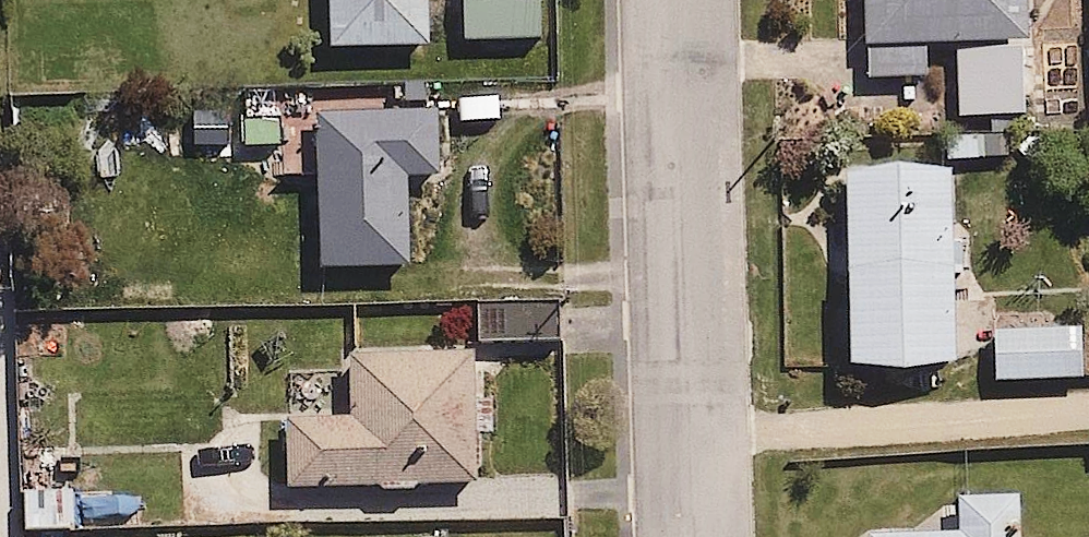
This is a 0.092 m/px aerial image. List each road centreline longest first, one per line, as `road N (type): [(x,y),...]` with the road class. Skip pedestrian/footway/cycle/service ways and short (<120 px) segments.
road 1 (residential): [(691,536),(672,0)]

